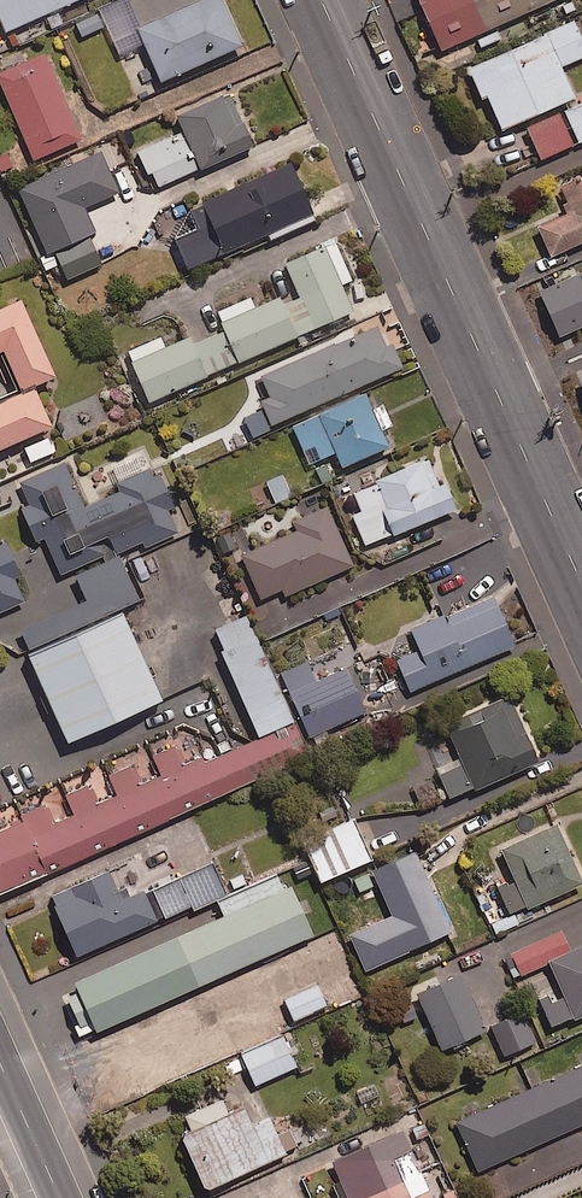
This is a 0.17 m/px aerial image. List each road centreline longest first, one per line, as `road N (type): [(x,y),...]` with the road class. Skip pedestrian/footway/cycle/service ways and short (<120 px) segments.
road 1 (residential): [(325,0),(581,565)]
road 2 (primary): [(0,1064),(60,1197)]

